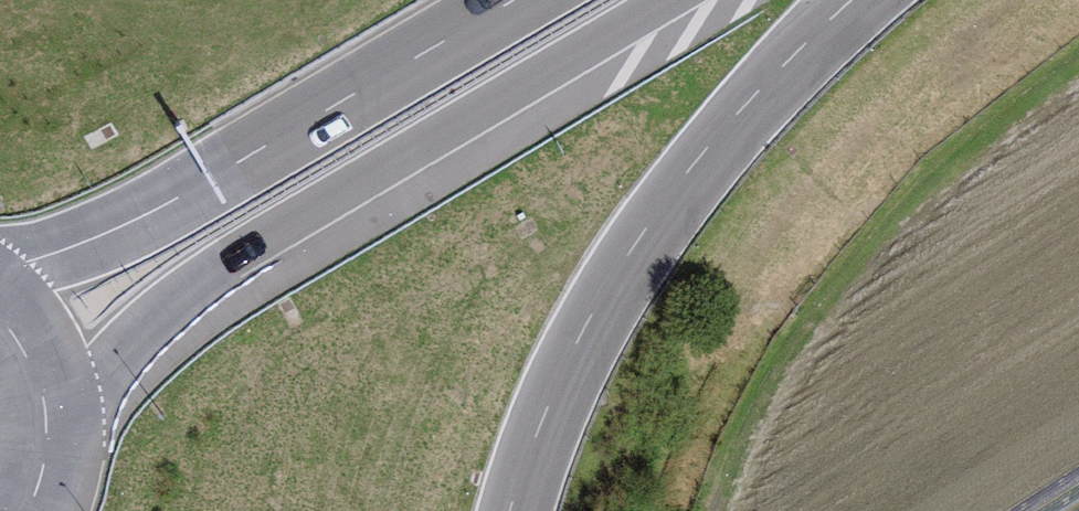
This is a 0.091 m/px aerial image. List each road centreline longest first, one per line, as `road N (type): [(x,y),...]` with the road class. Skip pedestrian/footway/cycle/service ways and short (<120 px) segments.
road 1 (primary): [(48,429),(147,321),(194,282),(681,0)]
road 2 (motorway): [(503,510),(563,348),(605,275),(695,150),(849,0)]
road 3 (primary): [(514,0),(156,209),(0,271)]
road 4 (primary): [(48,429),(33,365),(0,317)]

